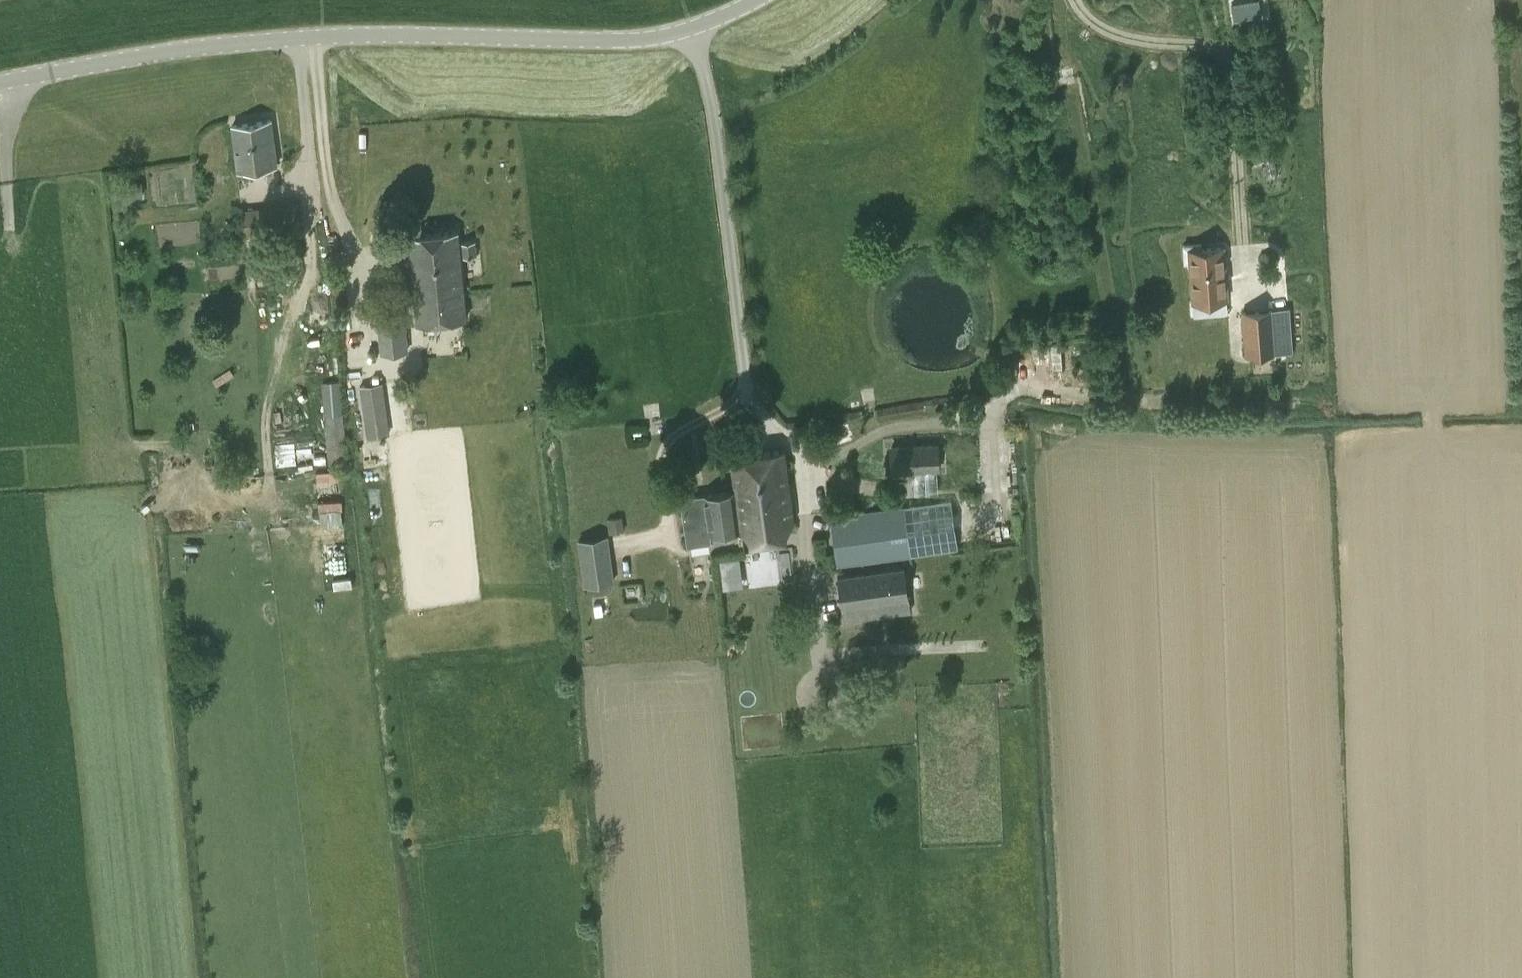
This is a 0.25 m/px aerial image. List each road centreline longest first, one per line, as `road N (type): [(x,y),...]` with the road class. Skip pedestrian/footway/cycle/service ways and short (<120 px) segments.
road 1 (unclassified): [(0,85),(304,43),(607,39),(691,27),(750,0)]

